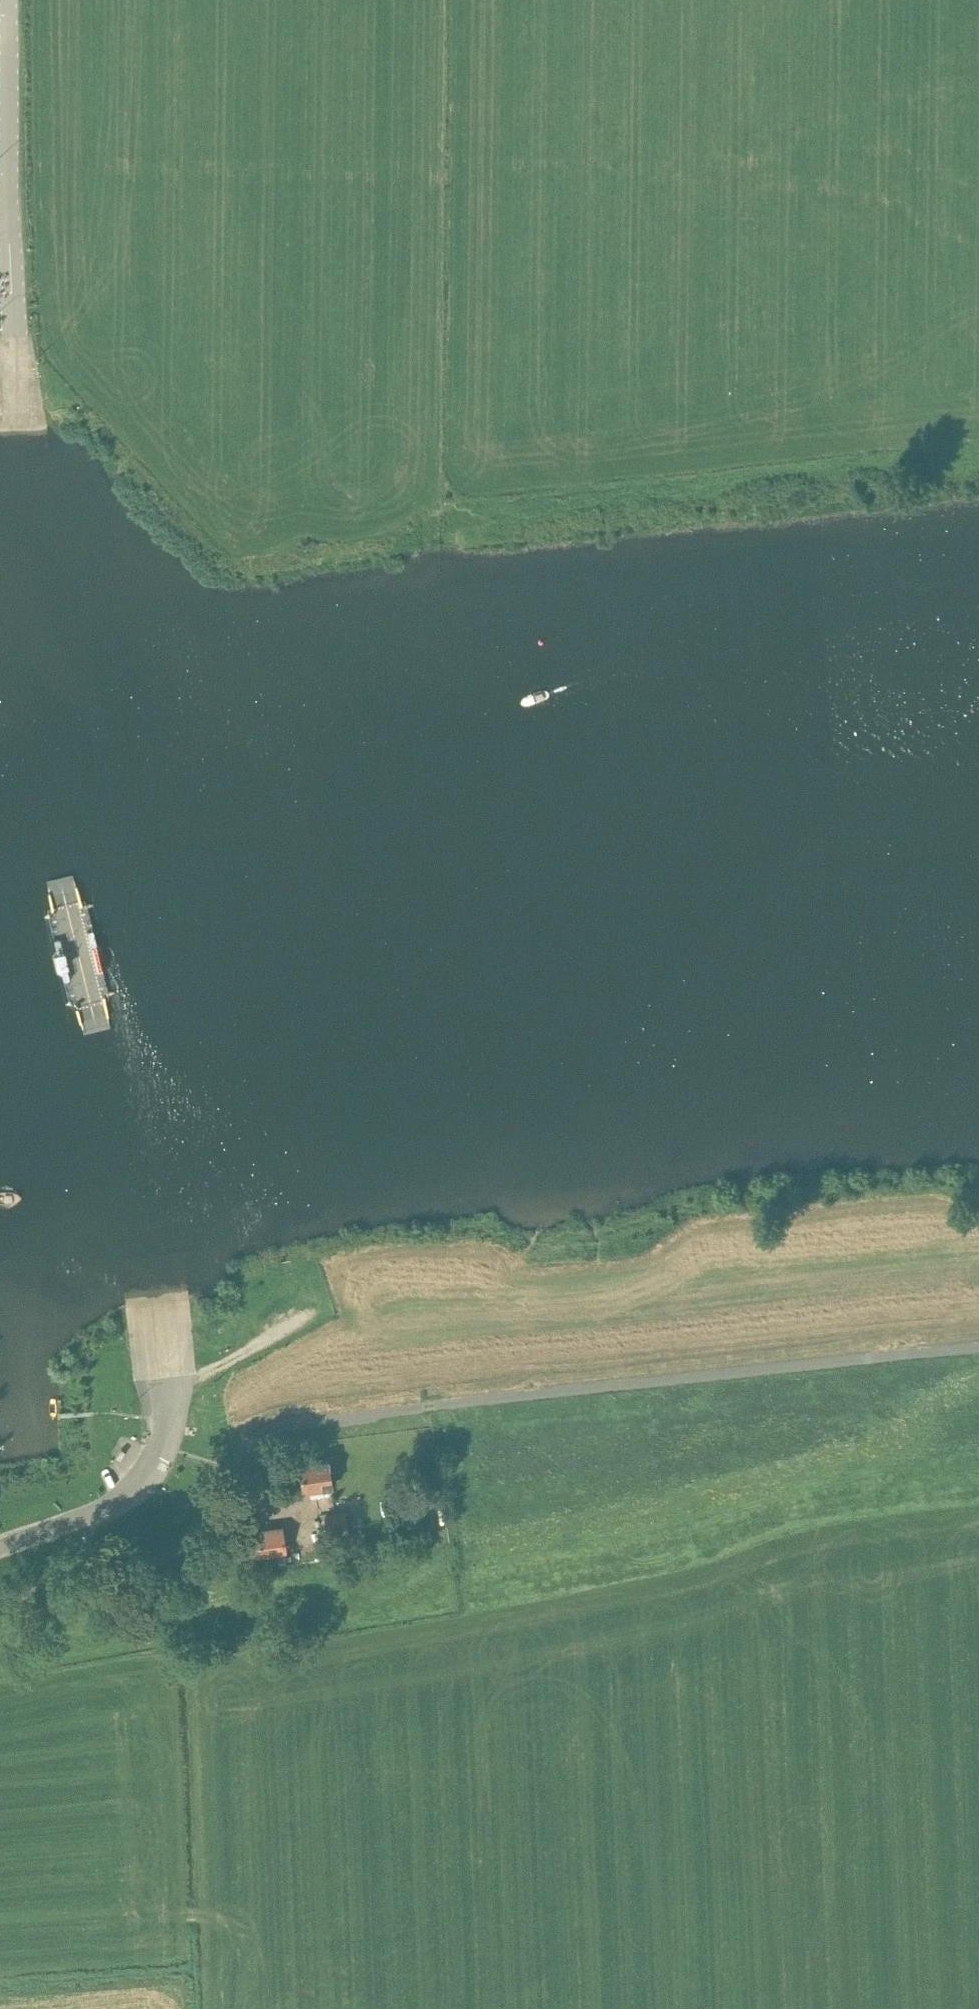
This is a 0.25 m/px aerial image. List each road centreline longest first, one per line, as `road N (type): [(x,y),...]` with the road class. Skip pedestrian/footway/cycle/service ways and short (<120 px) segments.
road 1 (tertiary): [(16,423),(11,0)]
road 2 (tertiary): [(0,1545),(106,1505),(147,1472),(164,1419),(156,1332)]

